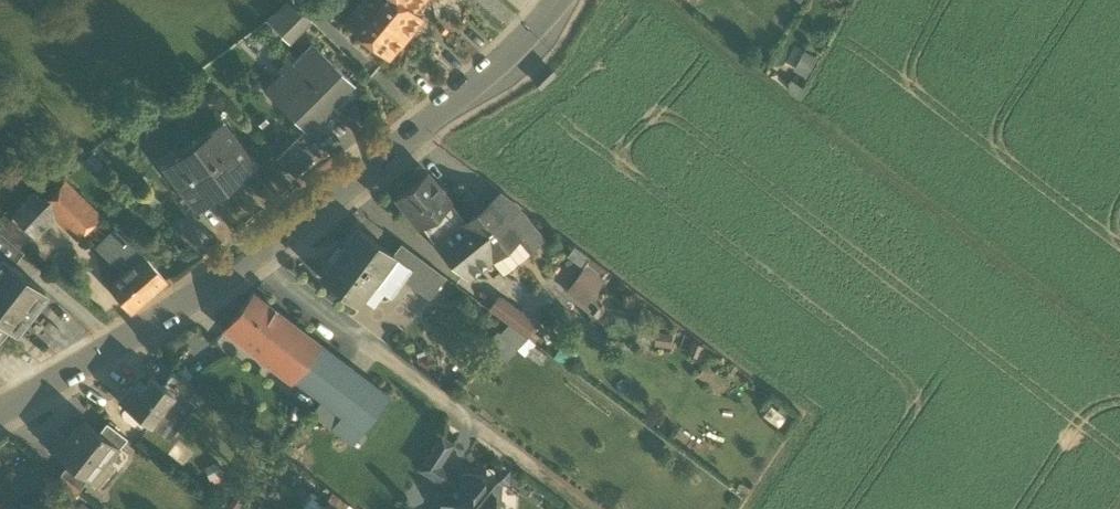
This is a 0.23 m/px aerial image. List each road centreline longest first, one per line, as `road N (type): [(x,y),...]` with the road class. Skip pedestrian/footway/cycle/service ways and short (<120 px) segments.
road 1 (tertiary): [(560,0),(497,71),(254,258),(0,412)]
road 2 (track): [(1119,365),(662,0)]
road 3 (track): [(254,258),(590,508)]

